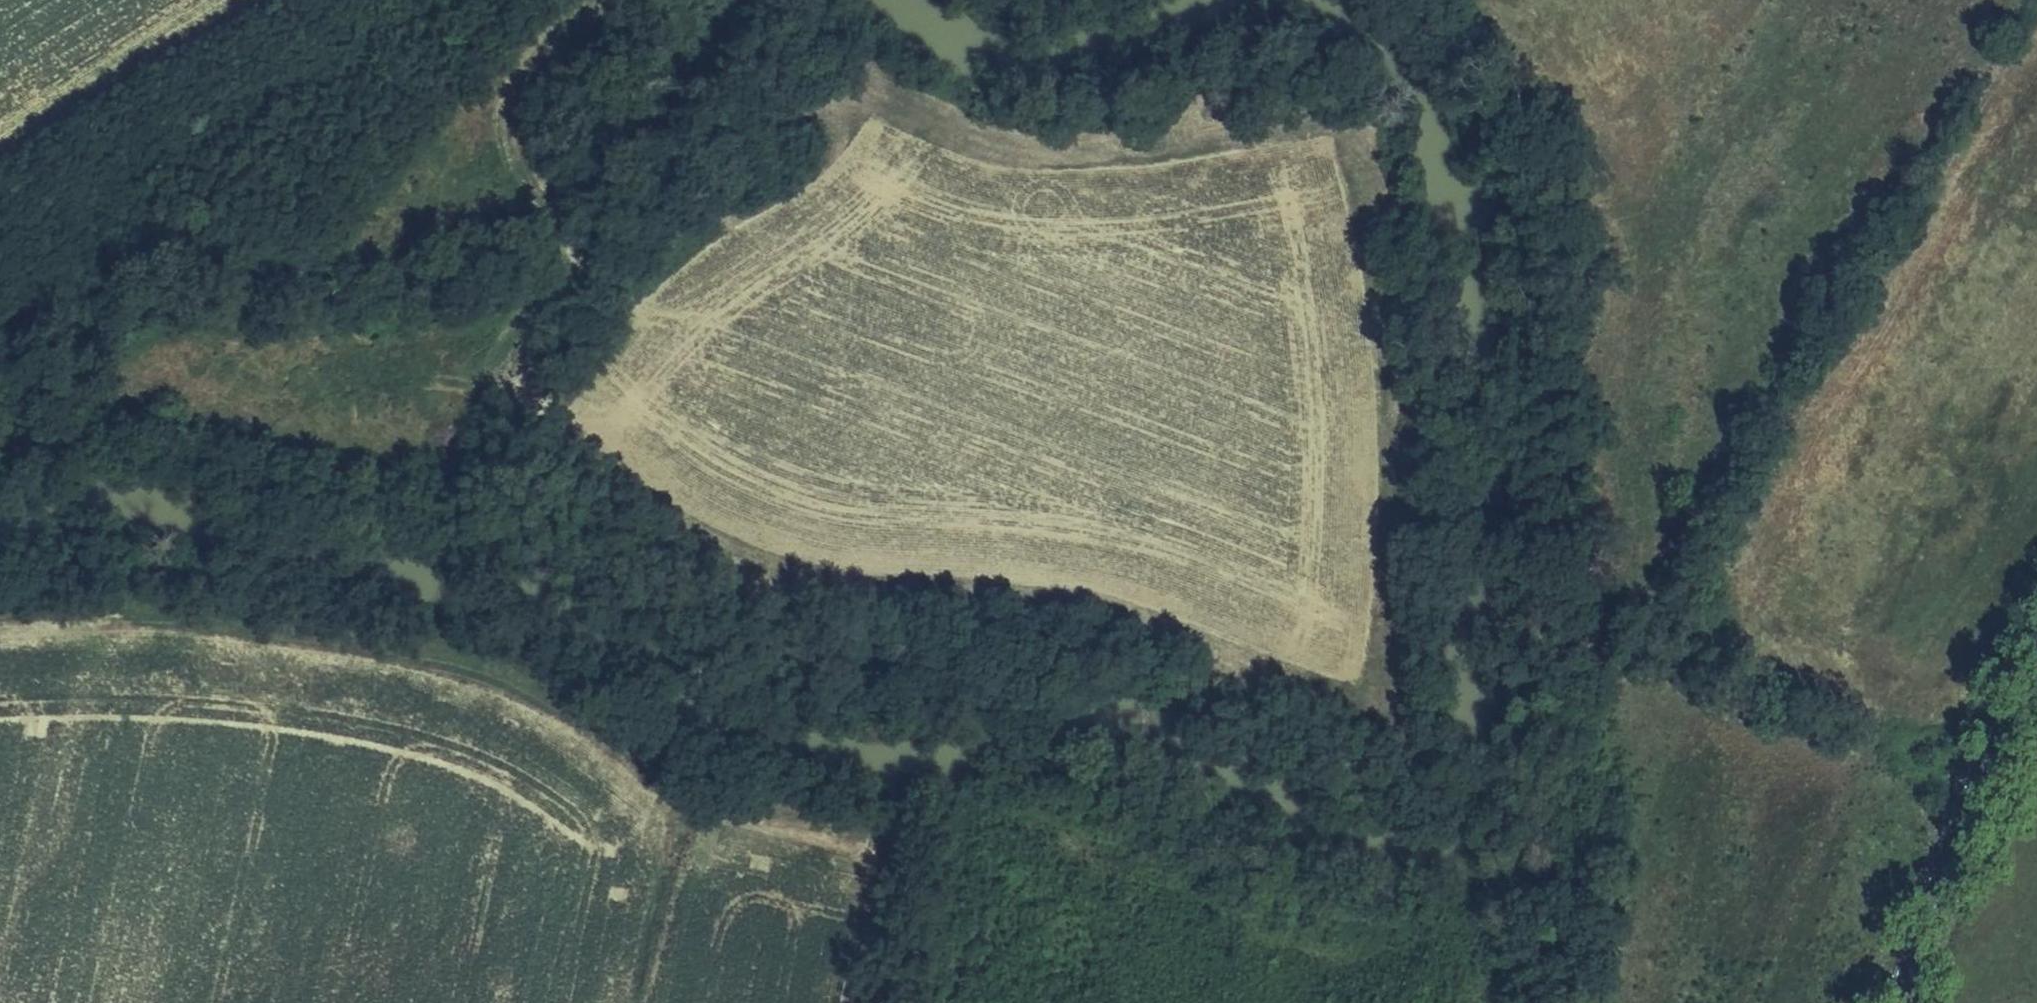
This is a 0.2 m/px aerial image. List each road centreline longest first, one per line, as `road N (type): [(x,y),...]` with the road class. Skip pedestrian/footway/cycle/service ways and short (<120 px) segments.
road 1 (secondary): [(2036,662),(1902,1002)]

